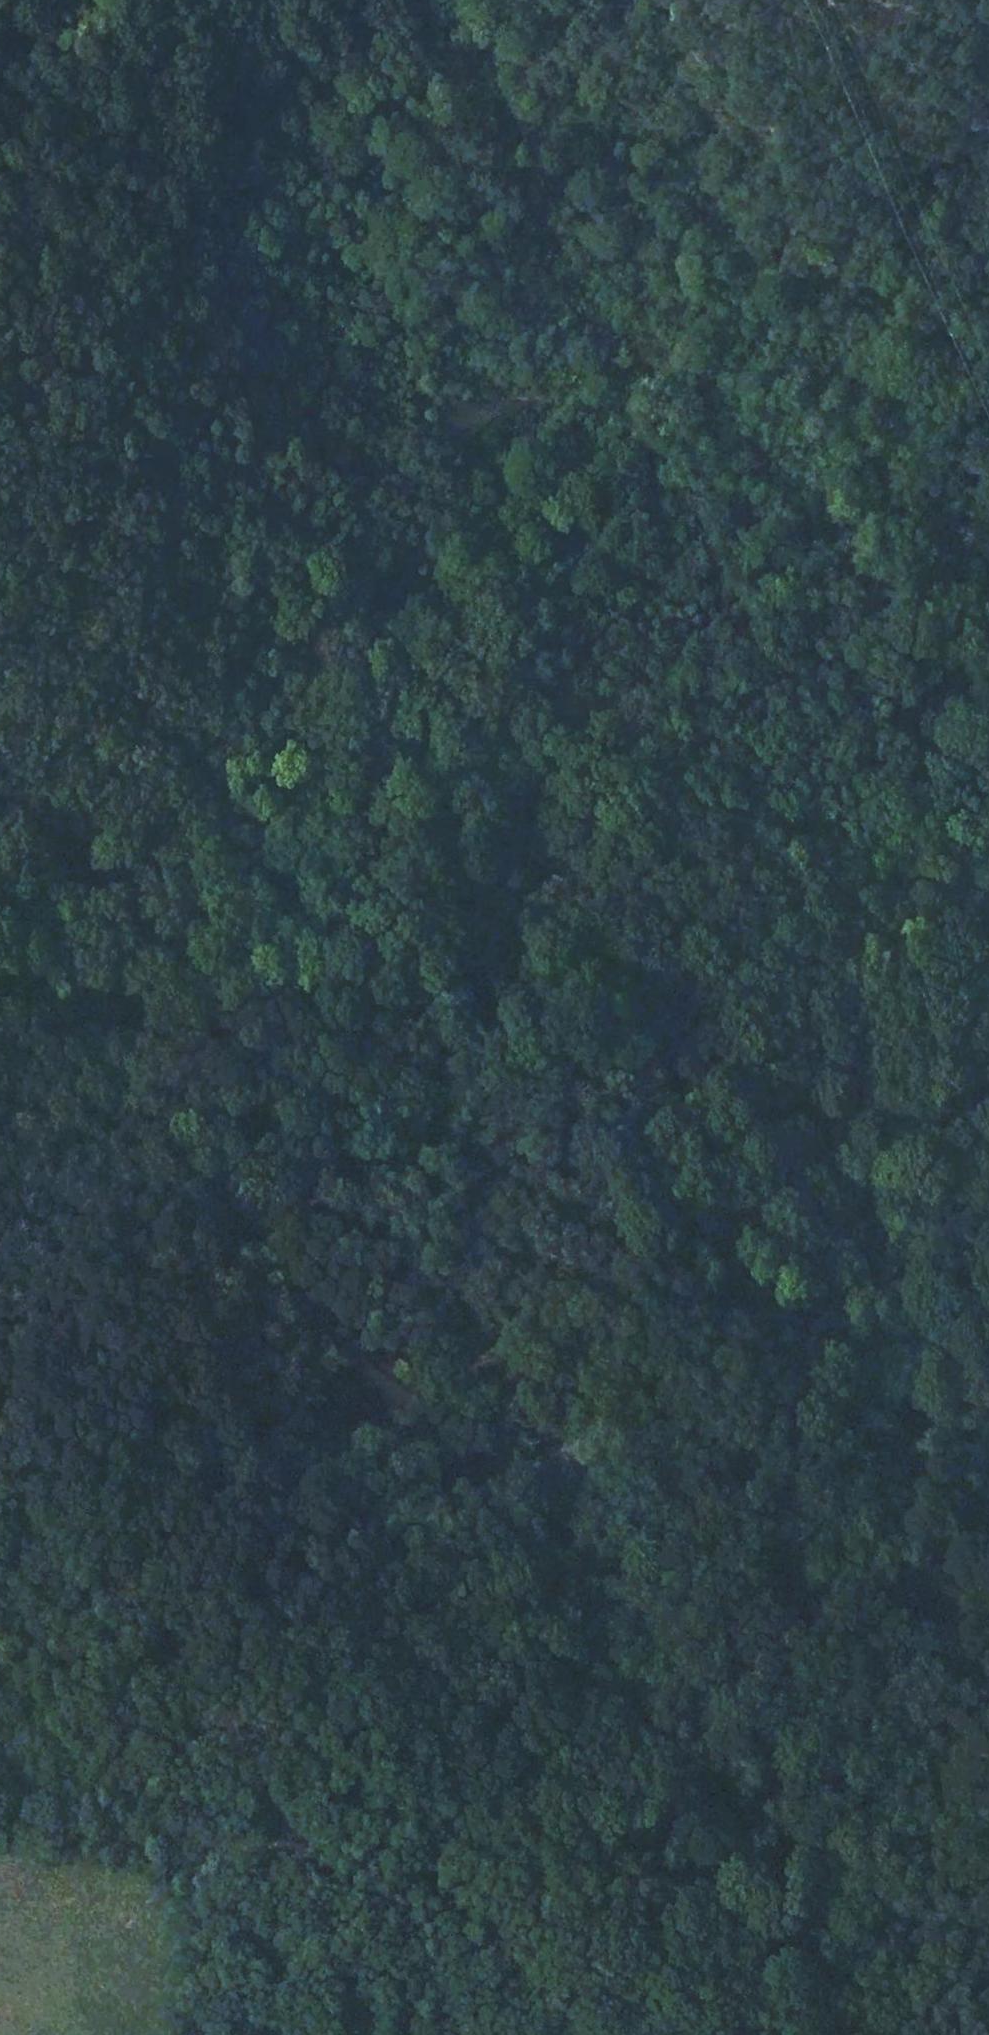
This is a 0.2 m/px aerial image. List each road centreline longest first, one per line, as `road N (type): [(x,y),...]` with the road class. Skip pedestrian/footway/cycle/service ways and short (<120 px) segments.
road 1 (track): [(988,1602),(624,1350),(593,1384),(585,1451),(566,1482),(530,1477),(340,1336),(251,1217),(158,1118),(33,1072),(0,1070)]

